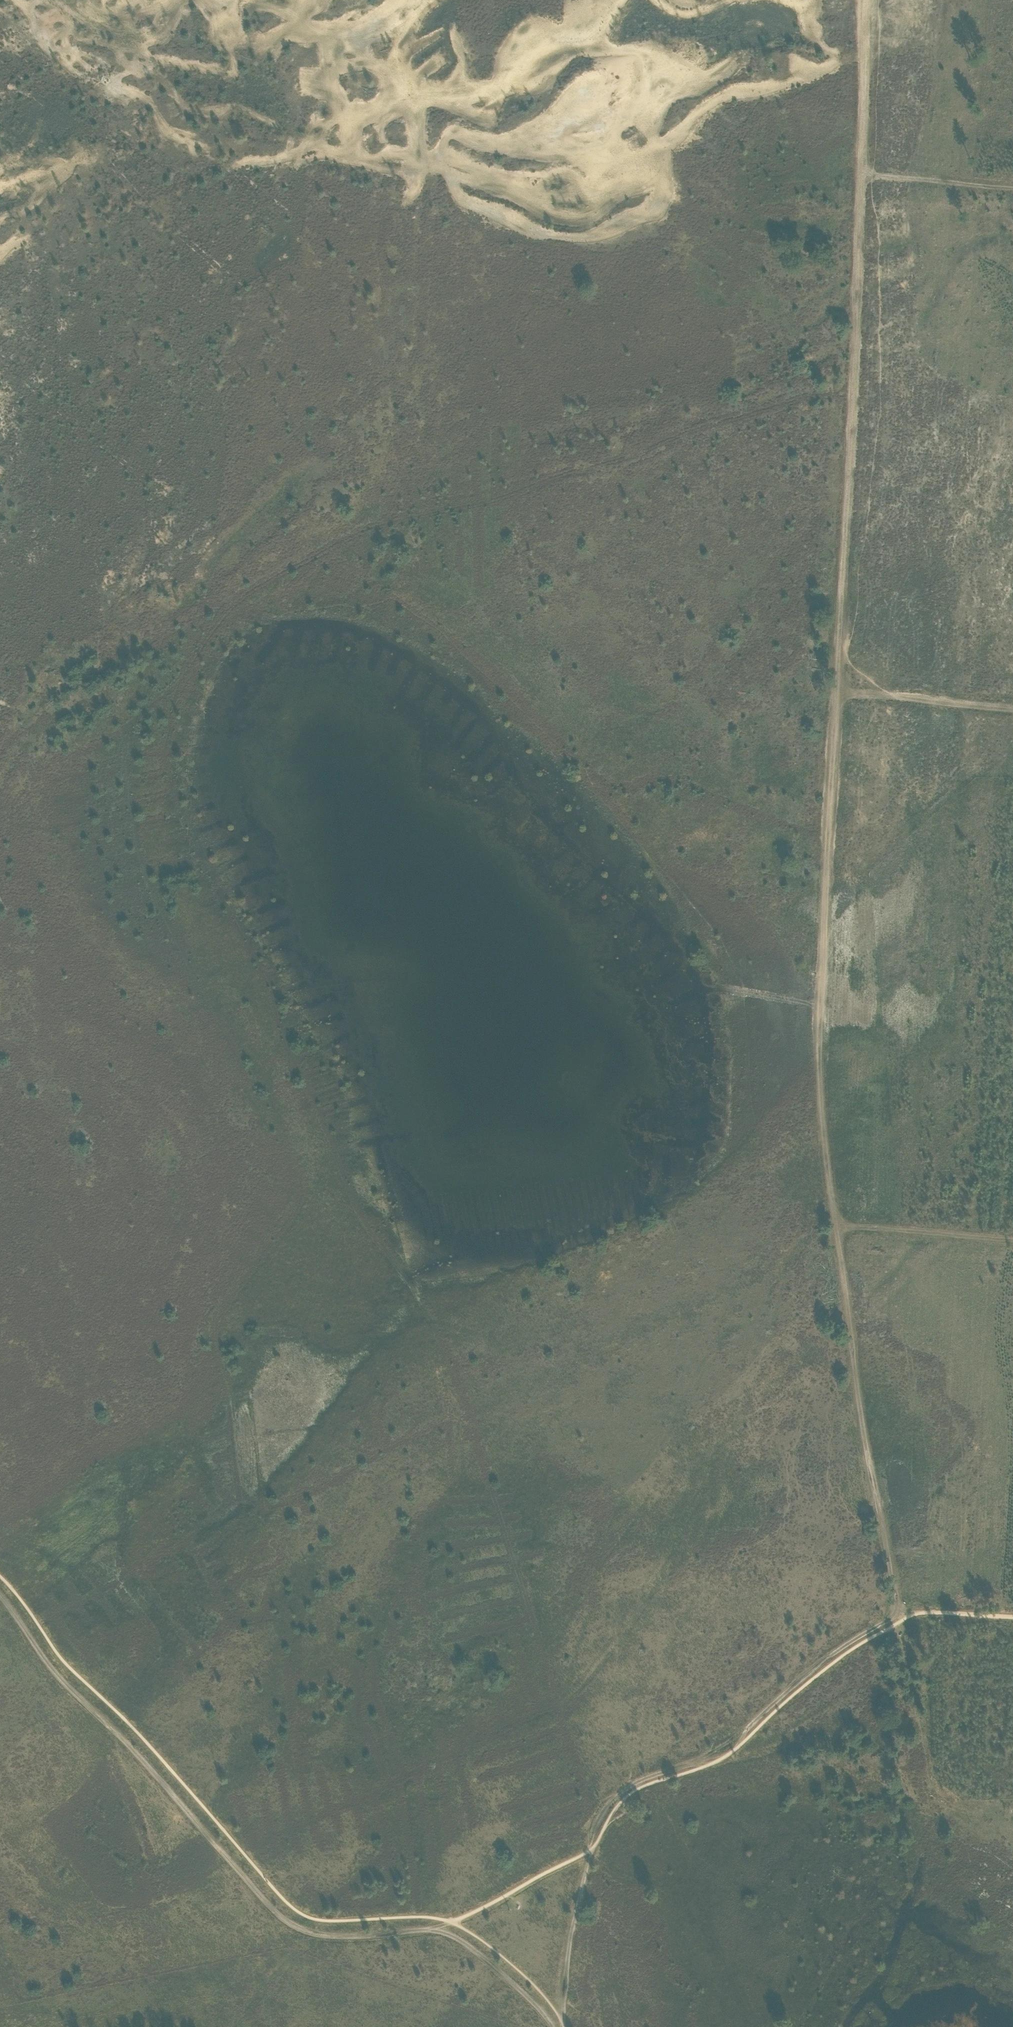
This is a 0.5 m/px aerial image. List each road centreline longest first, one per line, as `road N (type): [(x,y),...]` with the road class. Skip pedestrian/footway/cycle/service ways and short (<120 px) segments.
road 1 (track): [(0,1596),(54,1673),(280,1918),(349,1937),(432,1929)]
road 2 (track): [(832,1228),(816,996),(833,694)]
road 3 (track): [(900,1620),(832,1228)]
road 4 (track): [(867,0),(851,394)]
road 5 (track): [(592,1848),(623,1793),(729,1748),(839,1652),(900,1620)]
road 6 (track): [(833,694),(851,394)]
road 7 (track): [(832,1228),(1012,1241)]
road 8 (track): [(833,694),(1012,711)]
road 9 (track): [(592,1848),(564,1960),(563,2023)]
road 10 (track): [(432,1929),(495,1967),(554,2026)]
road 11 (track): [(859,178),(1012,191)]

